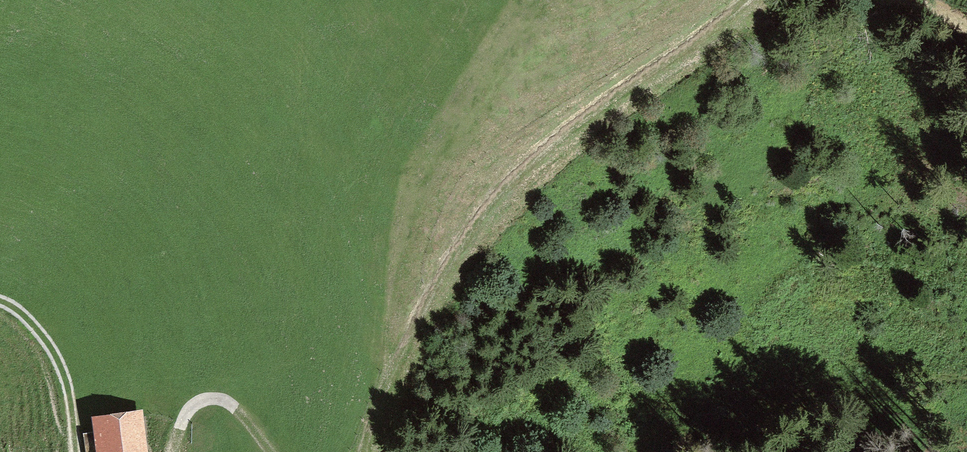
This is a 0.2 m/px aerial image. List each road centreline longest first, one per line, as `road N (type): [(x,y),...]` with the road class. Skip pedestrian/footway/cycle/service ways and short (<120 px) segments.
road 1 (track): [(360,451),(411,329),(502,187),(746,0)]
road 2 (track): [(630,451),(668,434),(740,422),(856,353),(966,372)]
road 3 (track): [(0,301),(53,349),(65,375),(77,451)]
road 4 (track): [(172,451),(193,406),(218,399),(273,451)]

